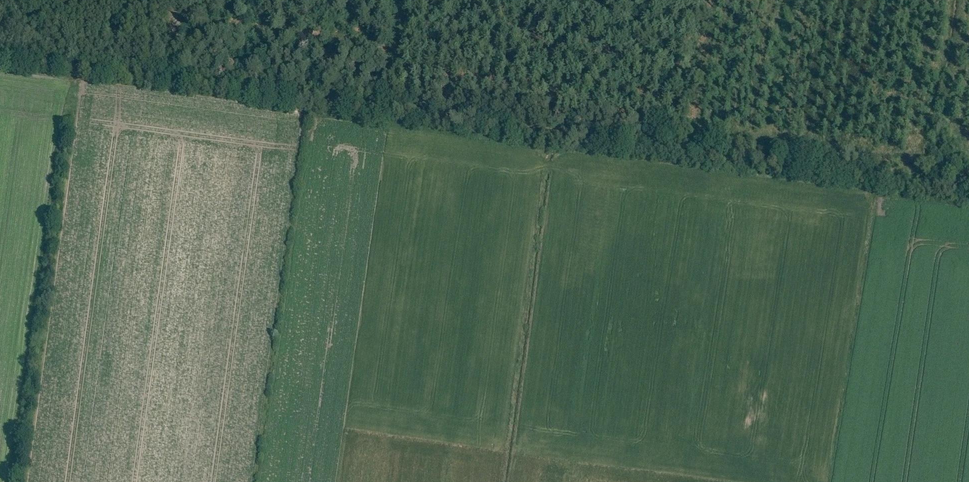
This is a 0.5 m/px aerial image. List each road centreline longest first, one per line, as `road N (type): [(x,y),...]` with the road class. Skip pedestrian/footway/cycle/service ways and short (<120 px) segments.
road 1 (track): [(0,56),(968,184)]

